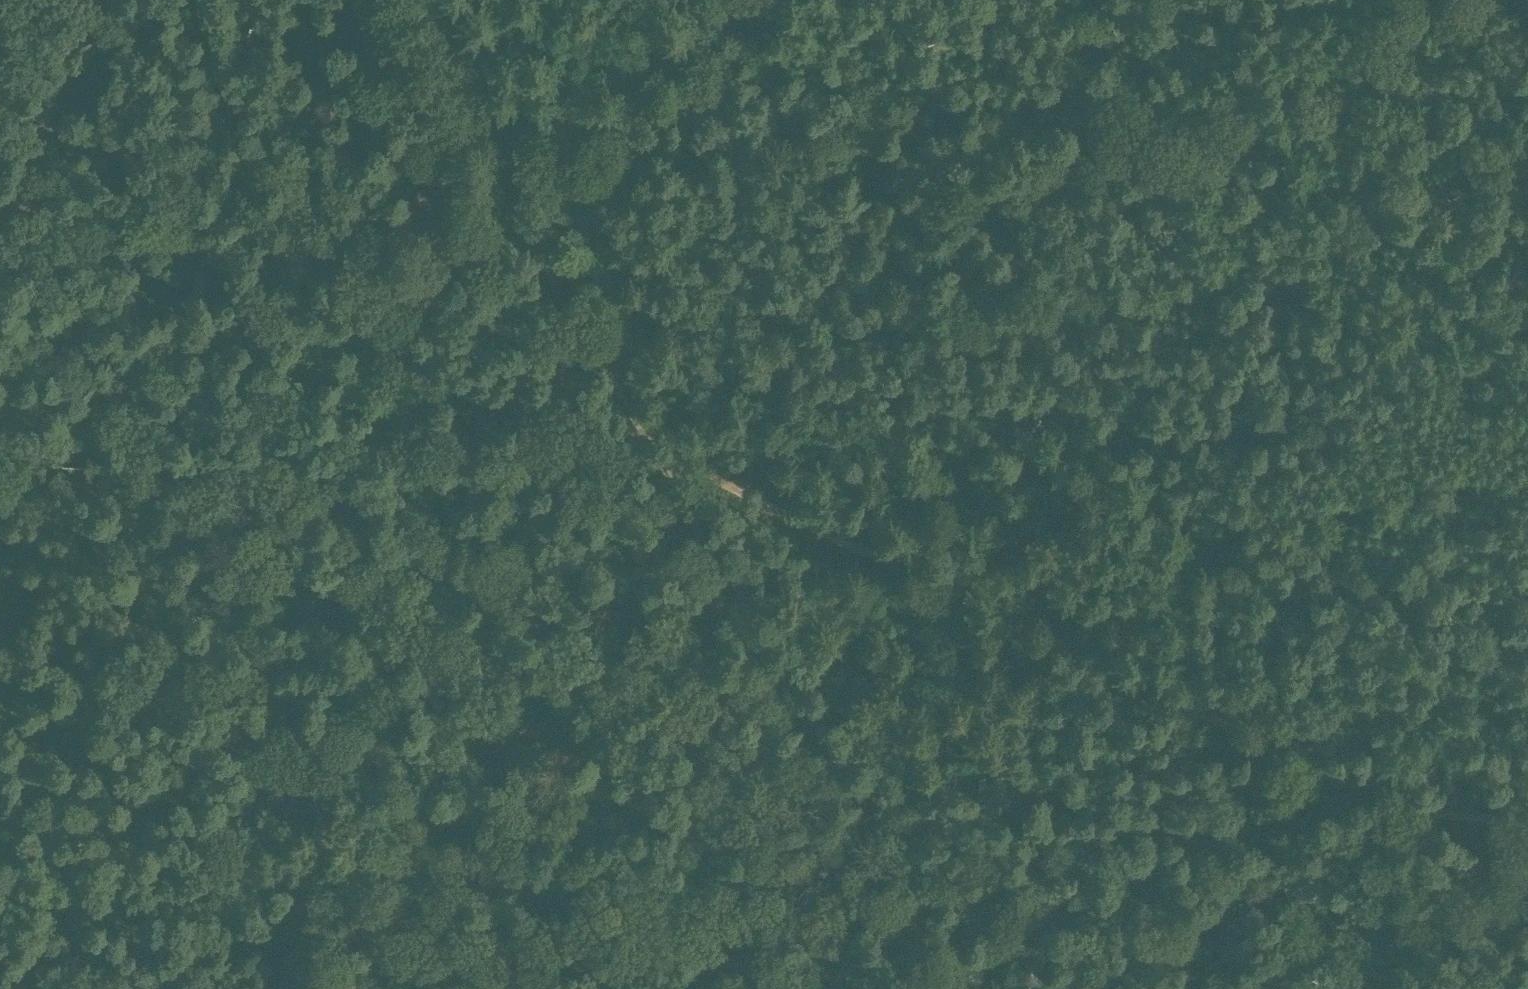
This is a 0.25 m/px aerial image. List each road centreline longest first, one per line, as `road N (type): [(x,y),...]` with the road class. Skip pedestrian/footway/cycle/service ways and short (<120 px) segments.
road 1 (track): [(391,0),(513,181),(614,379),(671,455),(974,988)]
road 2 (track): [(1527,809),(1482,811),(1346,772),(671,455)]

